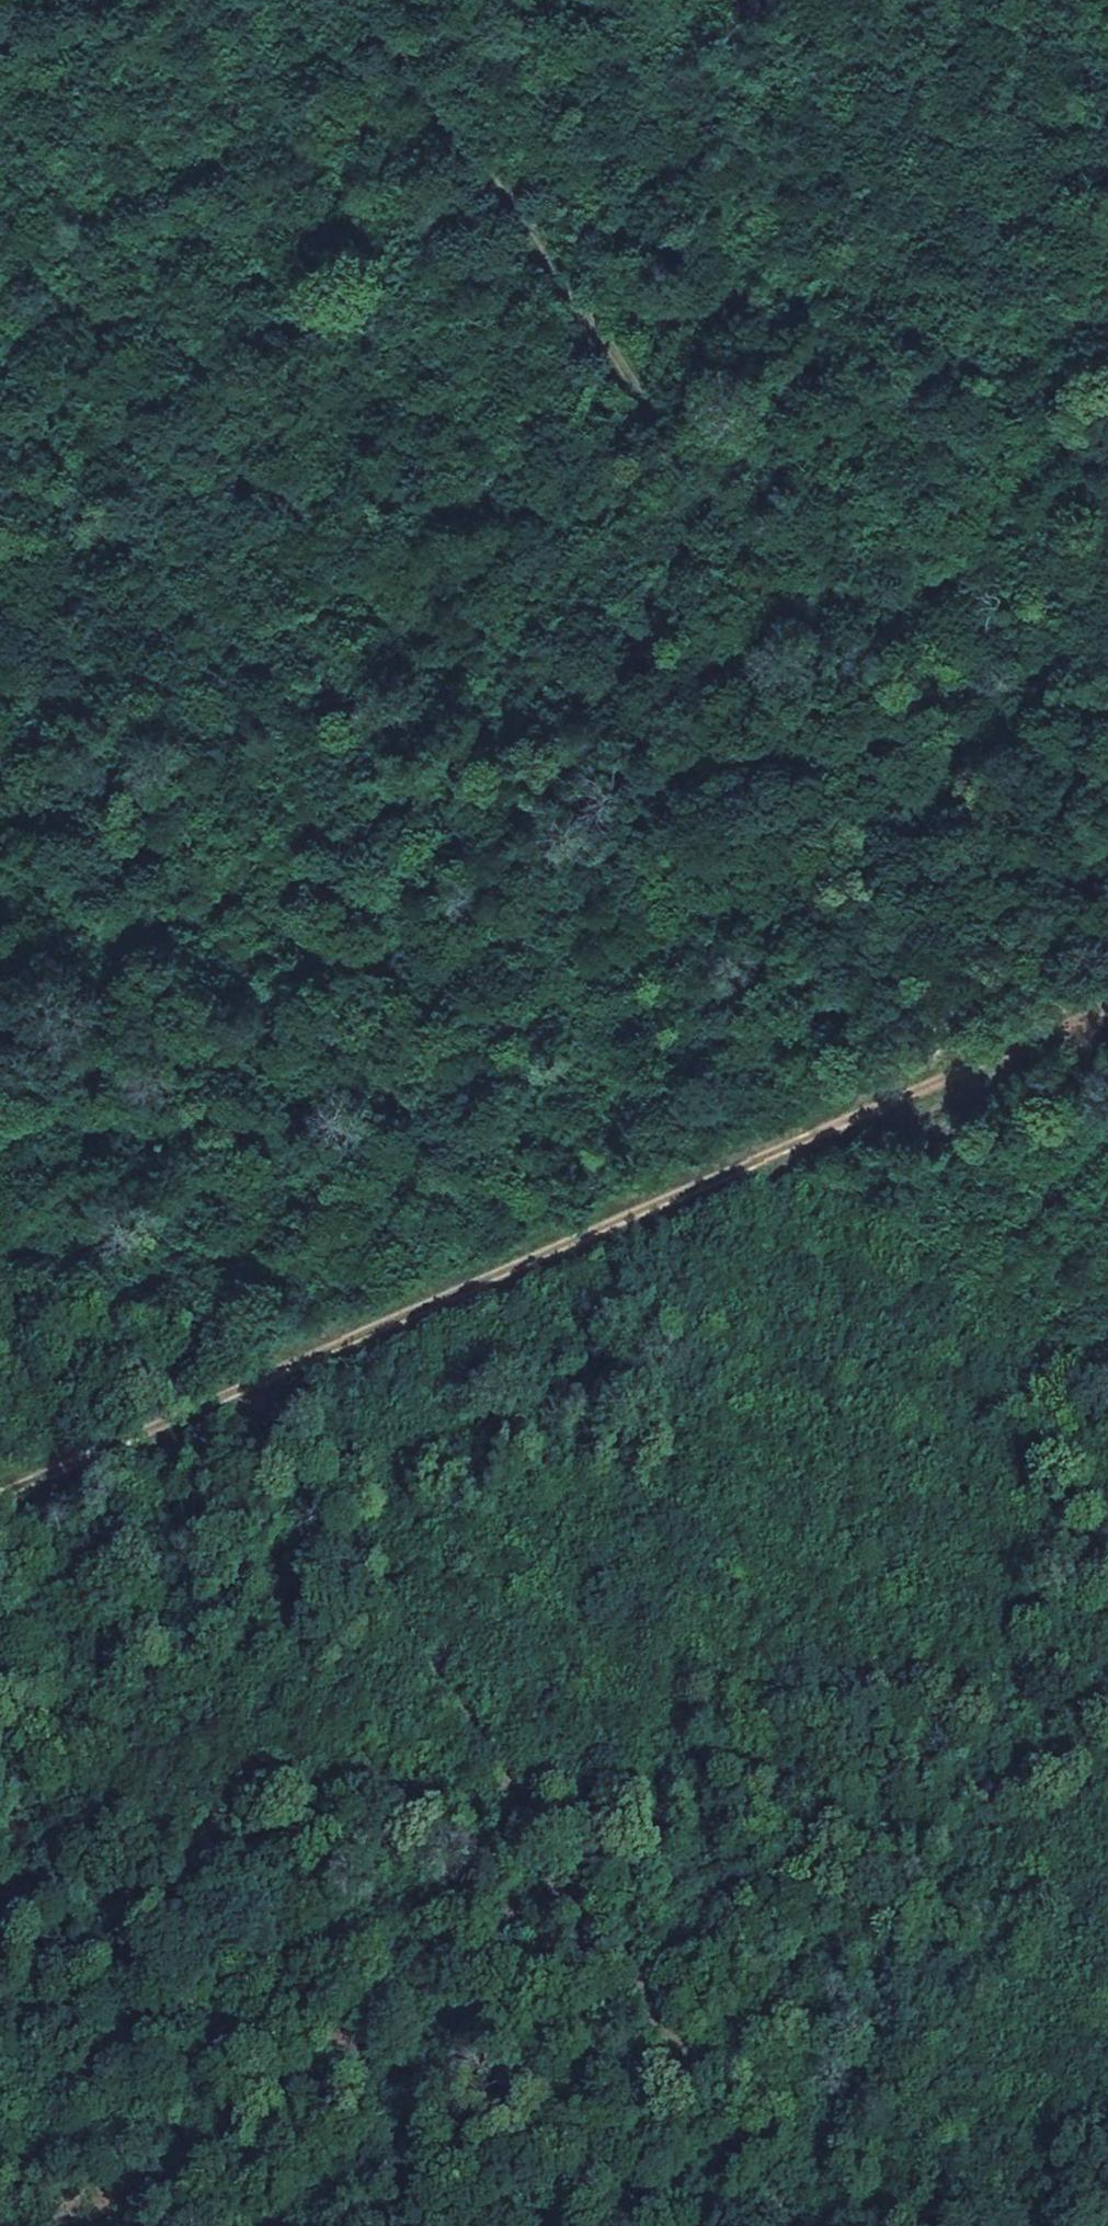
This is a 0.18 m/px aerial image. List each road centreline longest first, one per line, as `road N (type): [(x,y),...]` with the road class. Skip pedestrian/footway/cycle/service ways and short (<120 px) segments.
road 1 (track): [(1072,1037),(0,1490)]
road 2 (track): [(0,123),(253,0)]

